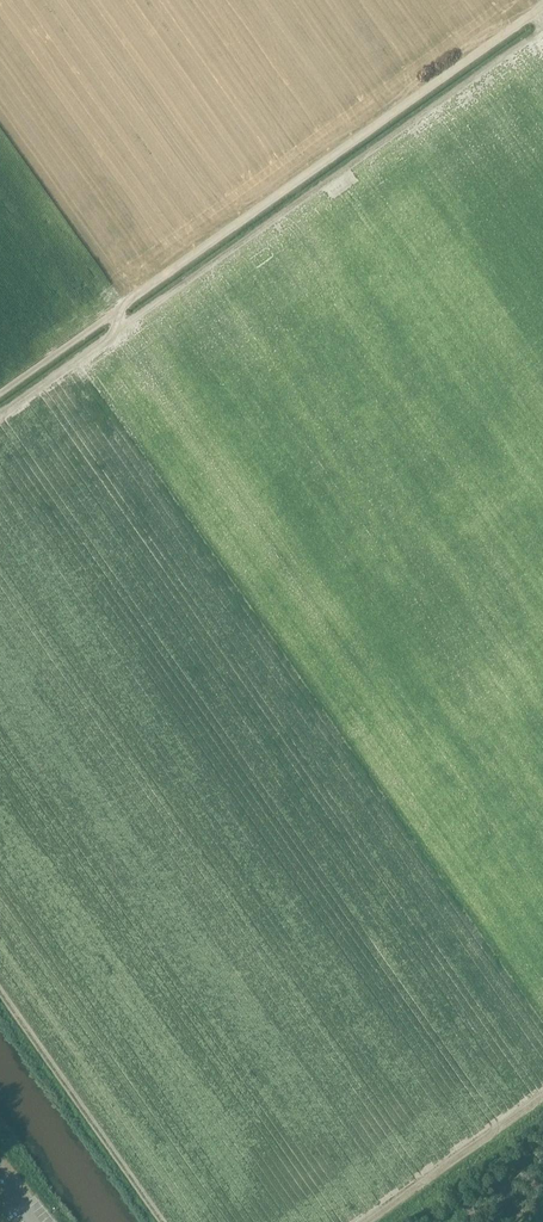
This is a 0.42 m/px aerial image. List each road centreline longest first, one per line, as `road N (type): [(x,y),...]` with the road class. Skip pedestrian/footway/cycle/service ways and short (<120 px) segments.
road 1 (track): [(542,6),(0,392)]

